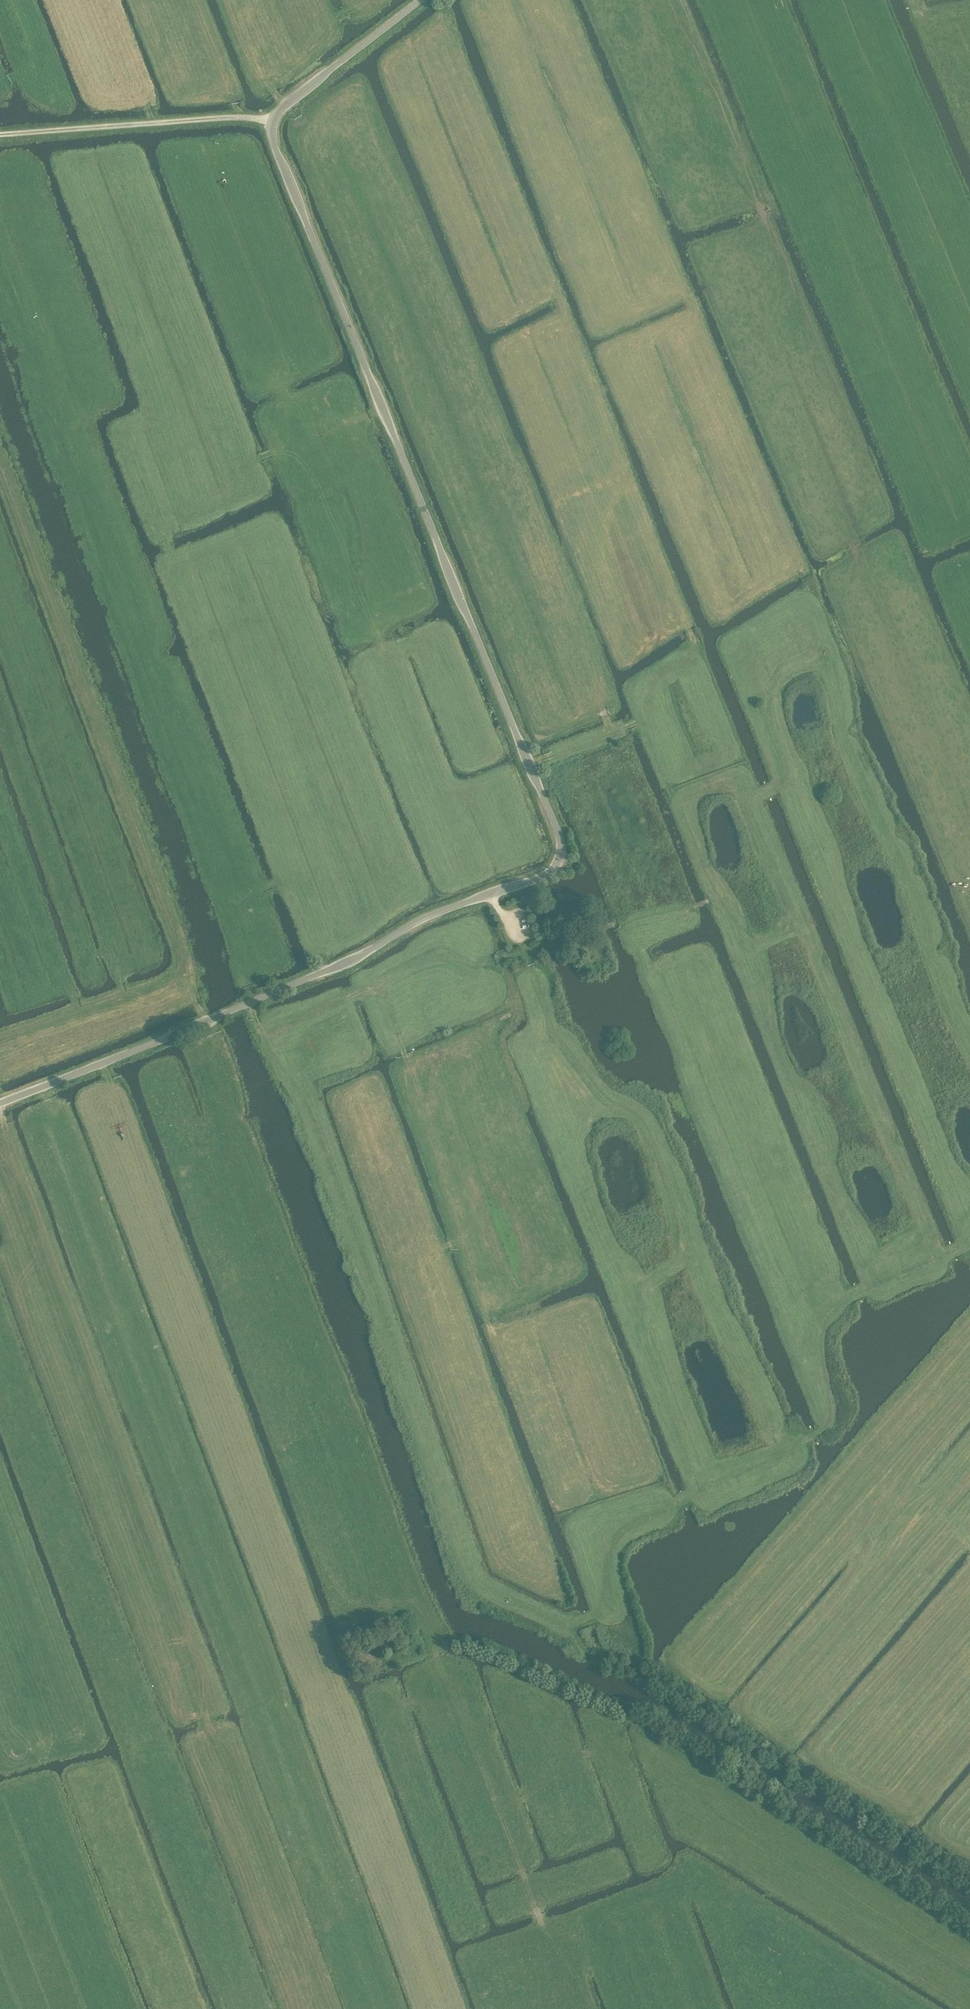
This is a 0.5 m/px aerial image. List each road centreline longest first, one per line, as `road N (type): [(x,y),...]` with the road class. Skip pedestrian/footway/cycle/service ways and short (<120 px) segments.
road 1 (tertiary): [(0,1103),(216,1018),(368,952),(426,917),(549,873),(559,861),(562,841),(270,128),(281,109),(420,0)]
road 2 (track): [(576,2008),(240,1126),(209,1020)]
road 3 (track): [(378,2008),(182,1491),(43,1087)]
road 4 (track): [(231,2008),(0,1397)]
road 5 (track): [(0,1059),(185,991),(209,1020)]
road 6 (track): [(663,720),(531,767)]

